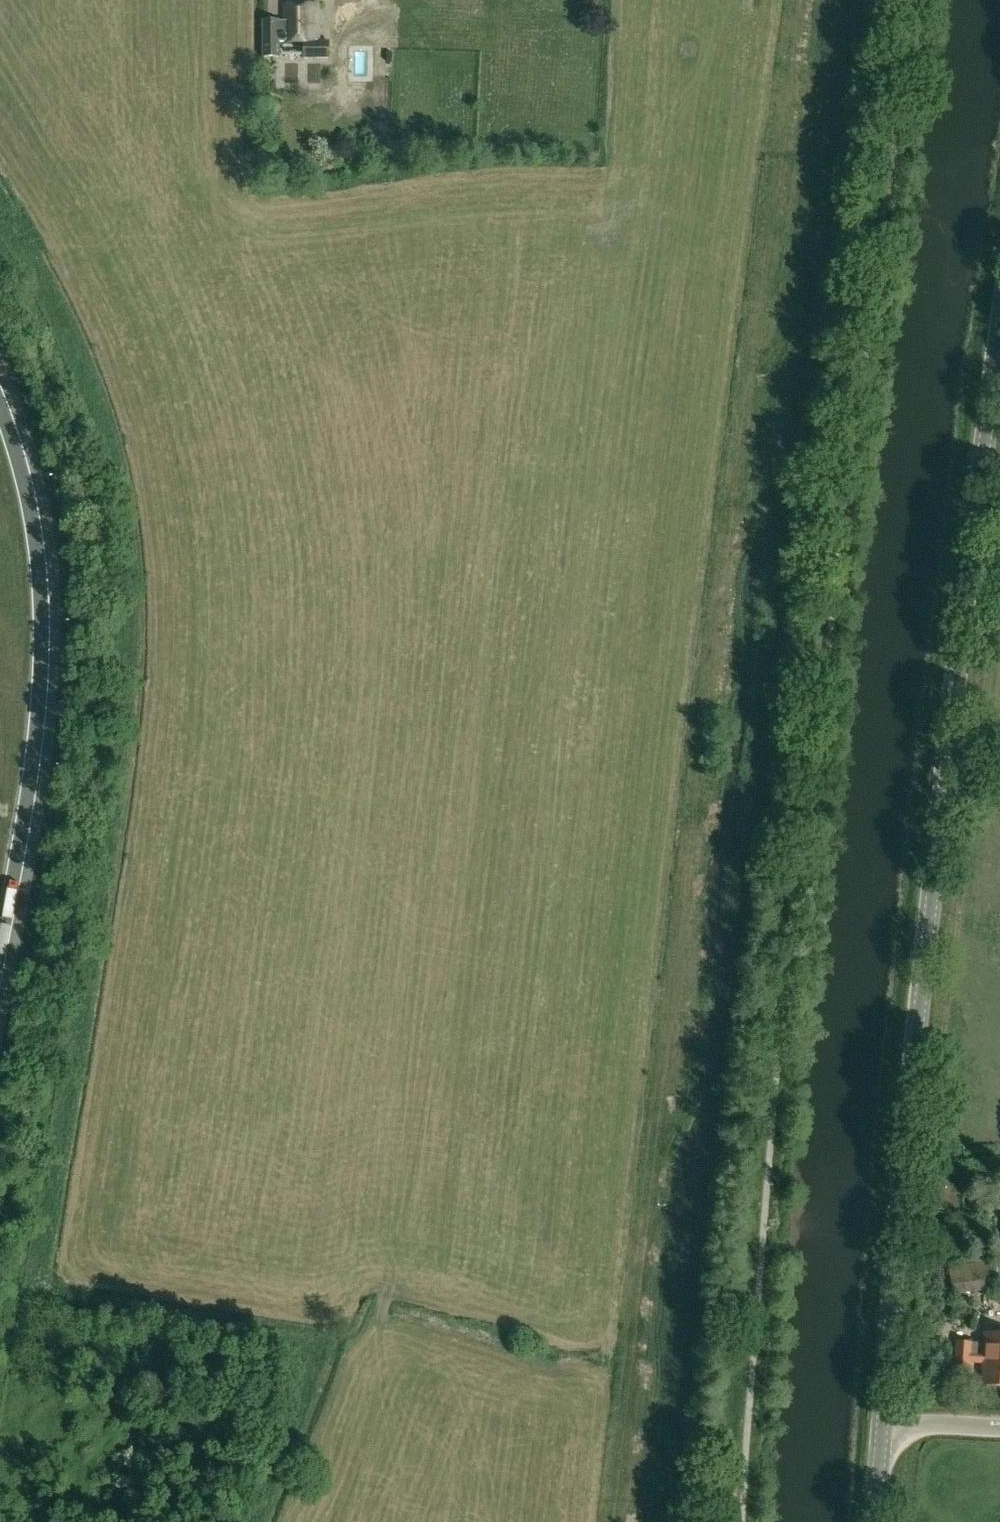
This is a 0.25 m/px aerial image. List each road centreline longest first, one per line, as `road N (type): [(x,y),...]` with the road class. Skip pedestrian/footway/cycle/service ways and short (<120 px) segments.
road 1 (tertiary): [(883,1418),(944,785),(999,339)]
road 2 (motorway): [(0,954),(31,795),(45,606),(21,454),(0,395)]

